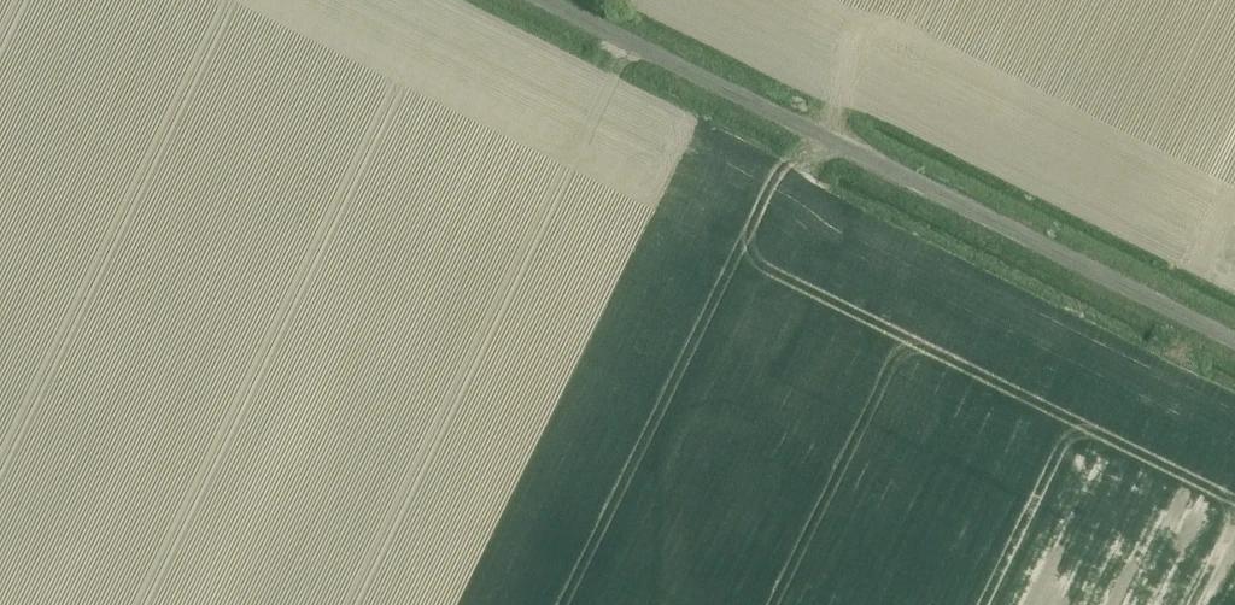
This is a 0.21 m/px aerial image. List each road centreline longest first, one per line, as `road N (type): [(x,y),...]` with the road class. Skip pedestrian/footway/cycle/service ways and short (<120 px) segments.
road 1 (unclassified): [(1234,348),(533,0)]

